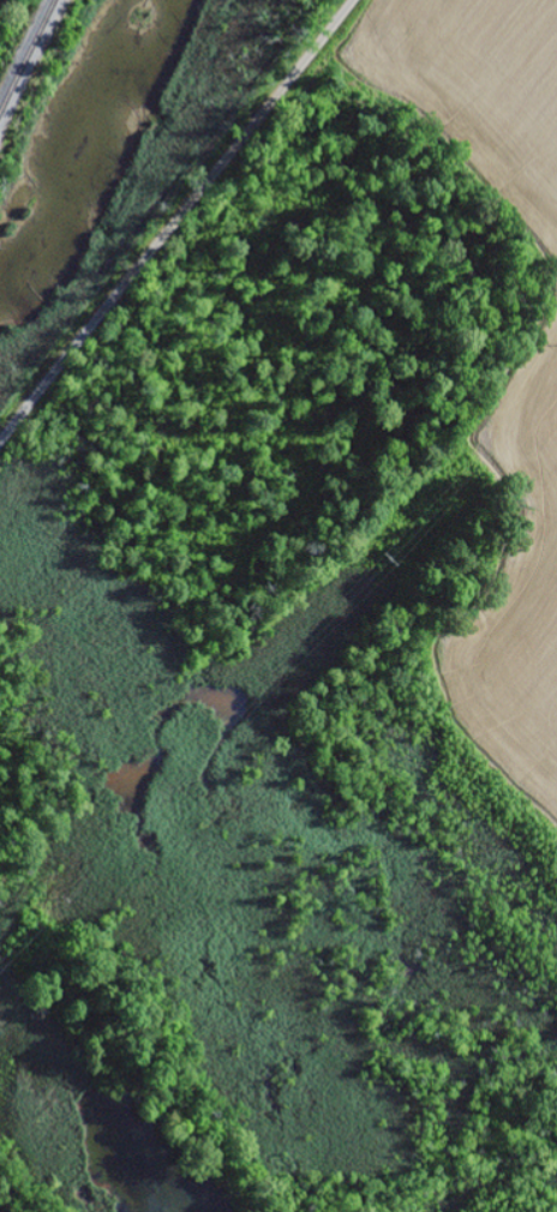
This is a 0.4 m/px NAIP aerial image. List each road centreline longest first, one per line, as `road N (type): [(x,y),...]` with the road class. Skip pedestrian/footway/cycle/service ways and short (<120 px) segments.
road 1 (residential): [(0,444),(349,0)]

